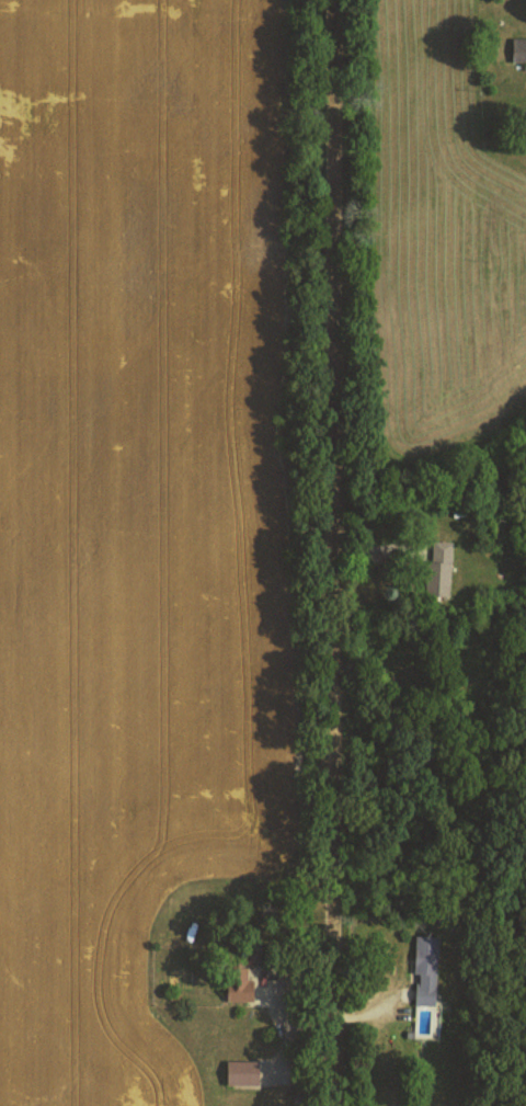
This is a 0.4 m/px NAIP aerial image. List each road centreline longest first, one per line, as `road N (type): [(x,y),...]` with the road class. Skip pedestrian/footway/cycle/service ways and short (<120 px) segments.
road 1 (residential): [(337,1105),(336,0)]

